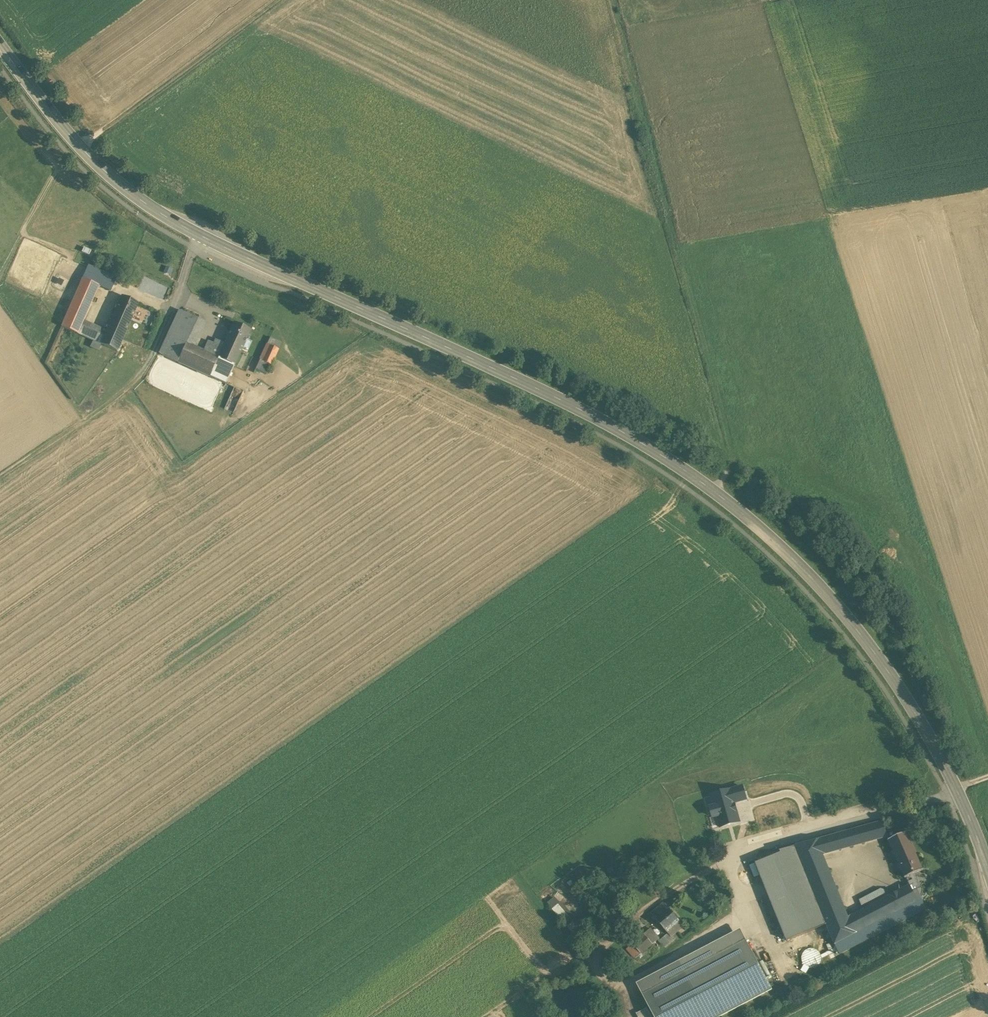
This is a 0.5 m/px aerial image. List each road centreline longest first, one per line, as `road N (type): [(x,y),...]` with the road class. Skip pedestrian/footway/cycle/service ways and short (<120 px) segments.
road 1 (secondary): [(987,870),(957,789),(868,642),(735,507),(592,415),(174,222),(79,149),(0,45)]
road 2 (track): [(715,492),(734,453),(614,0)]
road 3 (track): [(79,149),(283,0)]
road 4 (track): [(0,474),(136,379),(157,334)]

